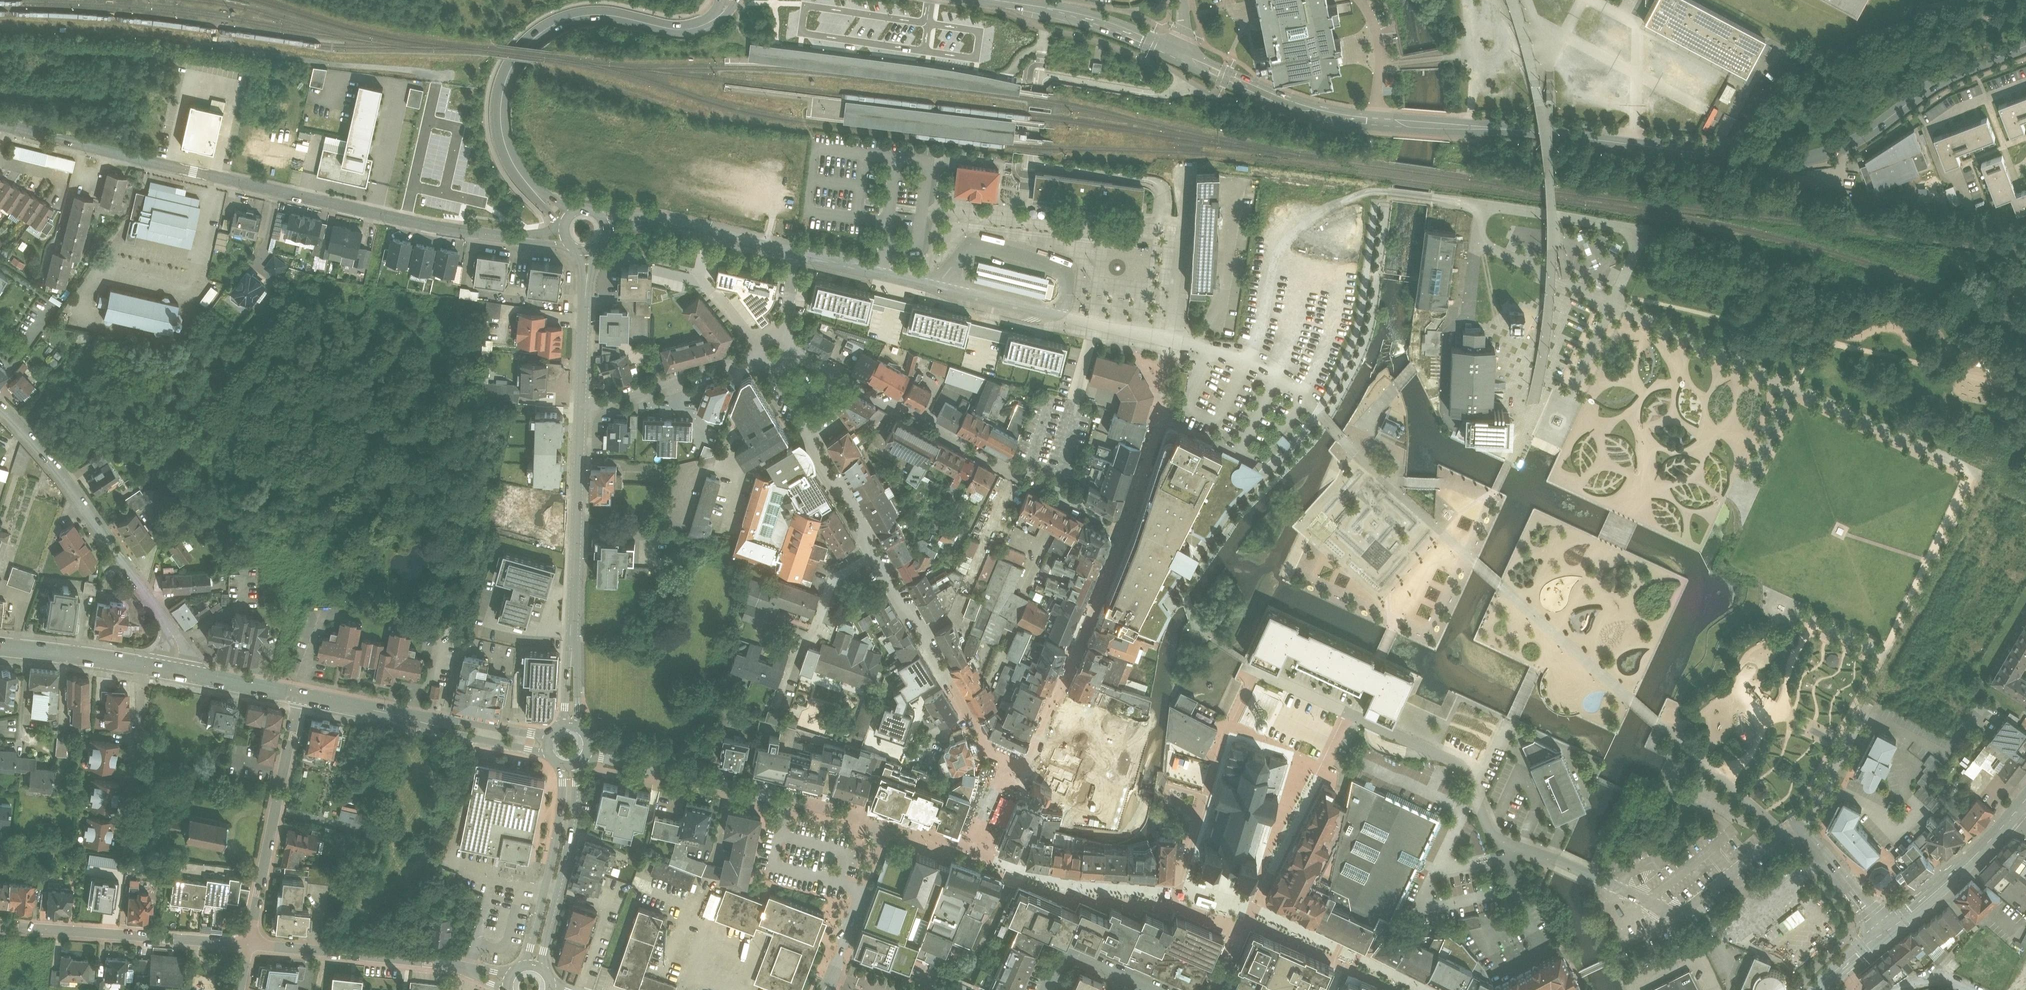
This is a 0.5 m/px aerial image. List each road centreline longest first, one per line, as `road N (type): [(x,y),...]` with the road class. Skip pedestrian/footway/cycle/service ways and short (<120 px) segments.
road 1 (secondary): [(2025,46),(1952,75),(1843,148),(1799,161),(1343,118),(1275,100),(1181,57)]
road 2 (residential): [(13,128),(431,226),(567,239)]
road 3 (residential): [(1188,164),(1170,341),(794,252)]
road 4 (residential): [(776,367),(966,712),(988,749),(1018,771)]
road 5 (secondary): [(717,18),(683,31),(574,21),(544,34),(515,62),(499,113),(503,145),(533,193),(567,218)]
road 6 (residential): [(1124,530),(790,351)]
road 7 (residential): [(1882,932),(1800,825),(1865,710)]
road 8 (residential): [(164,618),(69,486),(0,408)]
road 9 (residential): [(298,695),(250,943)]
road 10 (residential): [(250,943),(0,925)]
road 11 (secondary): [(581,406),(571,650)]
road 12 (residential): [(468,969),(250,943)]
road 13 (residential): [(796,800),(587,751)]
road 14 (secondary): [(541,970),(575,764)]
road 15 (secondary): [(561,764),(557,843),(526,966)]
road 16 (secondary): [(1181,57),(1085,15),(992,0)]
road 17 (residential): [(794,252),(689,227),(604,222)]
road 18 (residential): [(581,406),(759,359)]
road 19 (secondary): [(2009,819),(1882,932)]
road 20 (tertiary): [(0,647),(162,669)]
road 21 (residential): [(864,891),(885,826),(796,800)]
road 22 (tertiary): [(396,715),(549,752)]
road 23 (secondary): [(587,250),(581,406)]
road 24 (tertiary): [(549,738),(396,715)]
road 25 (residential): [(1138,977),(1067,947),(1043,989)]

